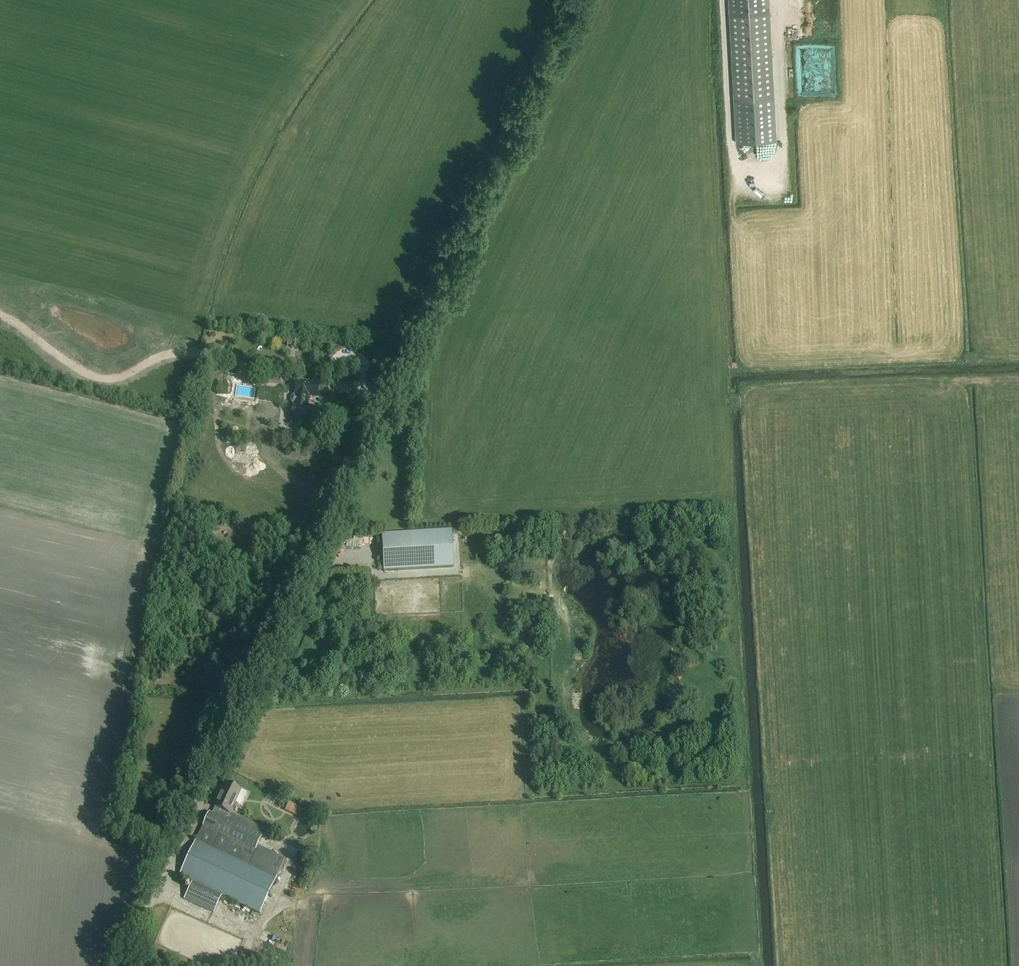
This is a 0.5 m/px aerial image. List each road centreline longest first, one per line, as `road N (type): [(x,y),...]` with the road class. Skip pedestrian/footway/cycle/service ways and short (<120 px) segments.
road 1 (unclassified): [(118,965),(388,392)]
road 2 (track): [(388,392),(575,0)]

